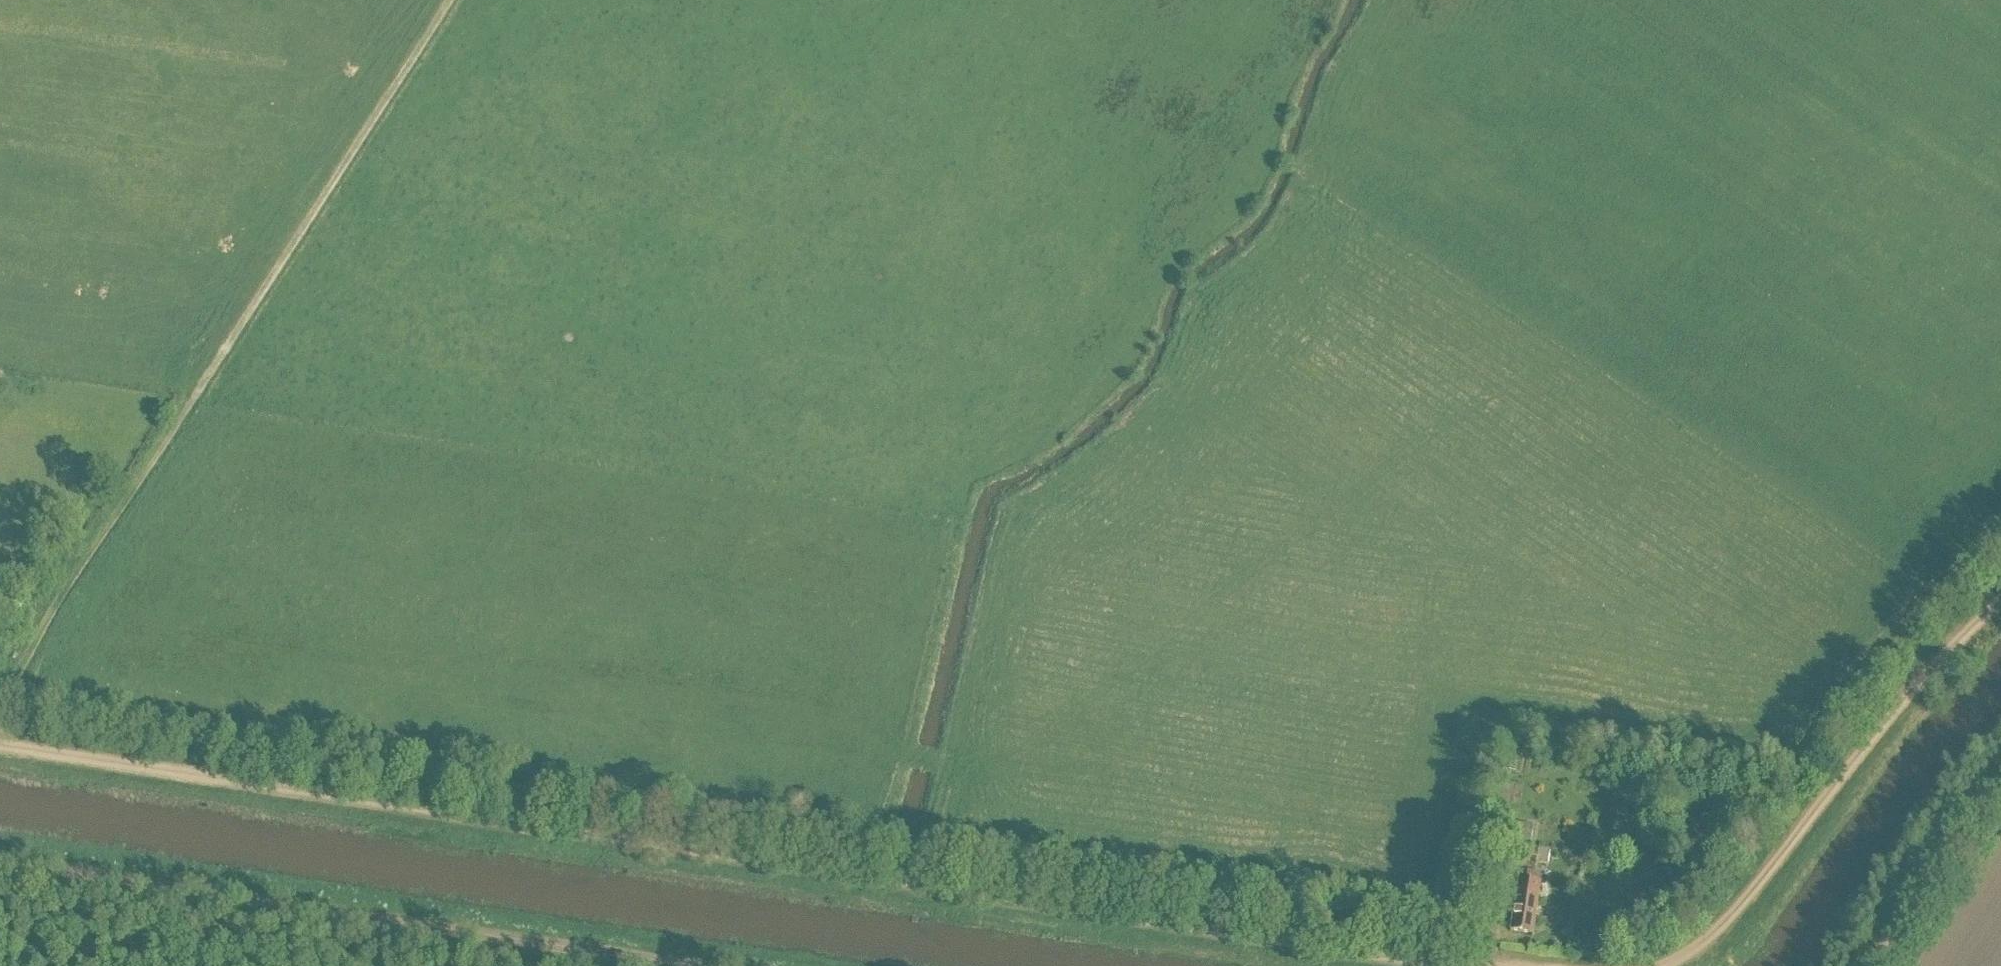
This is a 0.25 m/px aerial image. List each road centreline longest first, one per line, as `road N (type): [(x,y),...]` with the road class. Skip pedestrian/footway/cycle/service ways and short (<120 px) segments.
road 1 (track): [(1464,965),(0,741)]
road 2 (track): [(683,965),(0,862)]
road 3 (track): [(2000,600),(1910,688),(1743,913),(1677,956),(1639,965)]
road 4 (track): [(1879,965),(1952,852),(2000,796)]

